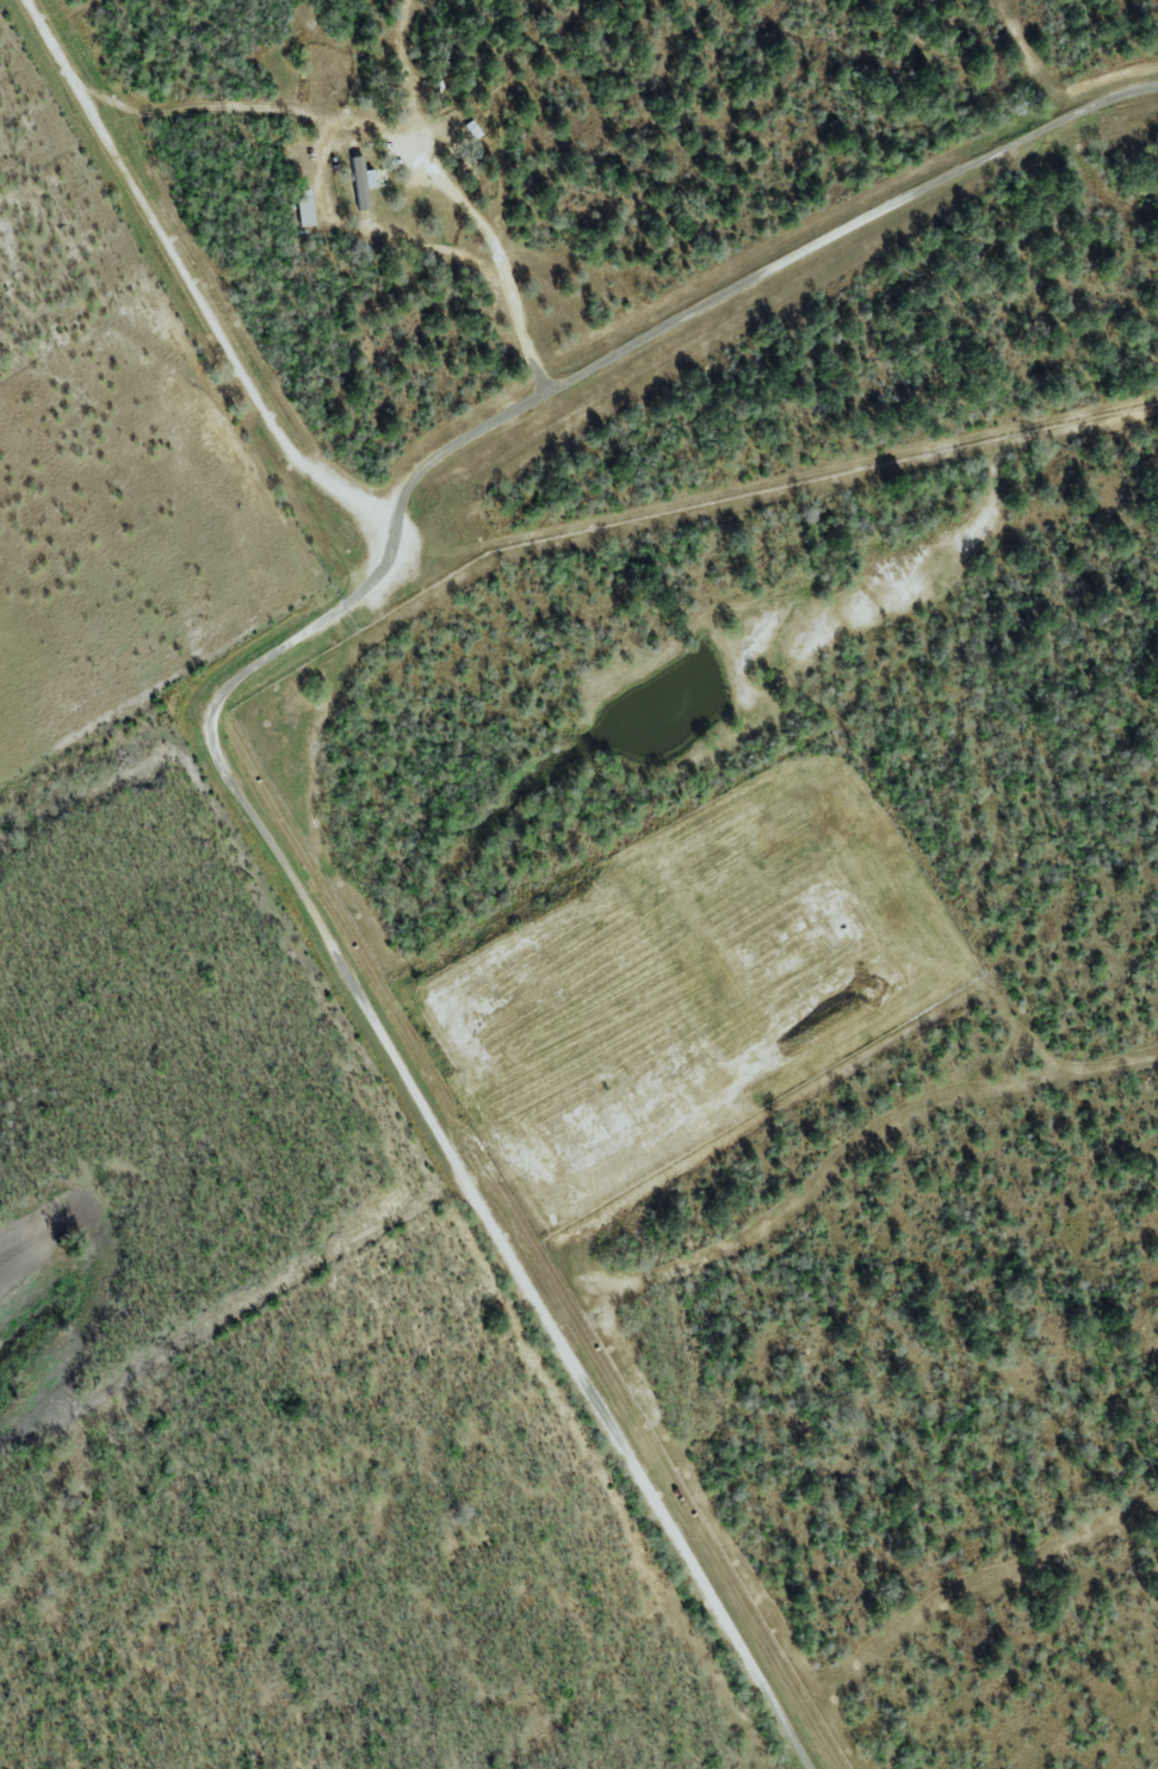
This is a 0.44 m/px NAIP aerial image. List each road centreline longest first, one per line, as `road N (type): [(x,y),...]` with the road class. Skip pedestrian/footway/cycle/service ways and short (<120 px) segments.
road 1 (residential): [(824,1768),(807,1730),(448,1171),(340,967)]

